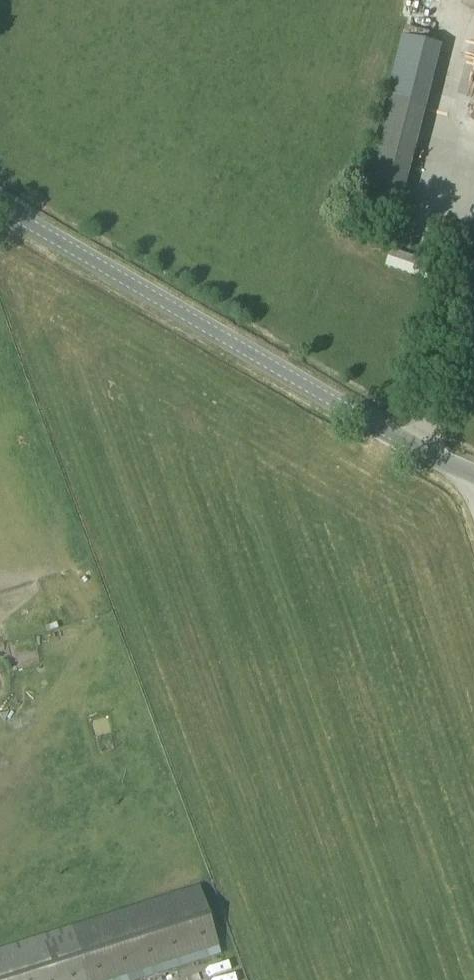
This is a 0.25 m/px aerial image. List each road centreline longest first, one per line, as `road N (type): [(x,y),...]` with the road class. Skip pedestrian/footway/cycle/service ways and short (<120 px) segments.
road 1 (tertiary): [(464,467),(0,203)]

